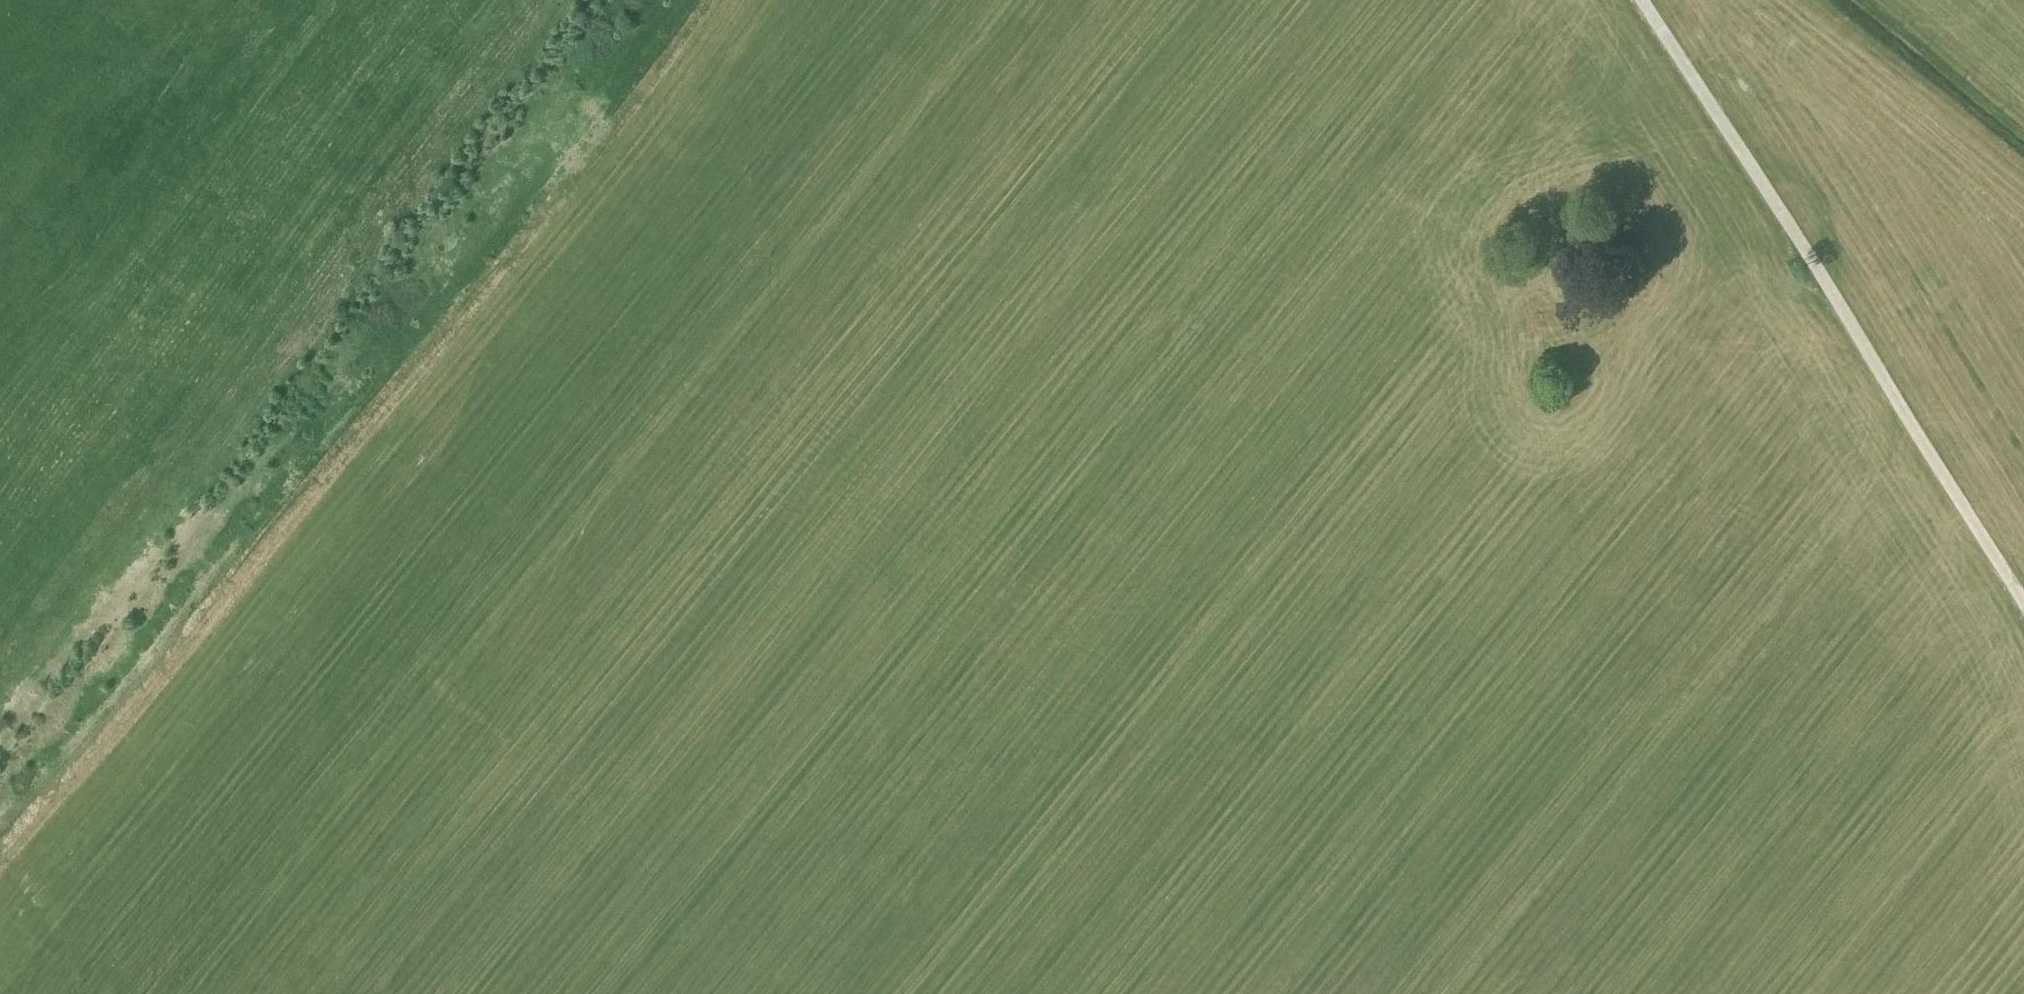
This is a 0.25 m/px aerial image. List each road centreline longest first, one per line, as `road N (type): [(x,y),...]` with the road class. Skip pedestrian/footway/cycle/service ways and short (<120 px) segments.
road 1 (track): [(2023,605),(1642,0)]

